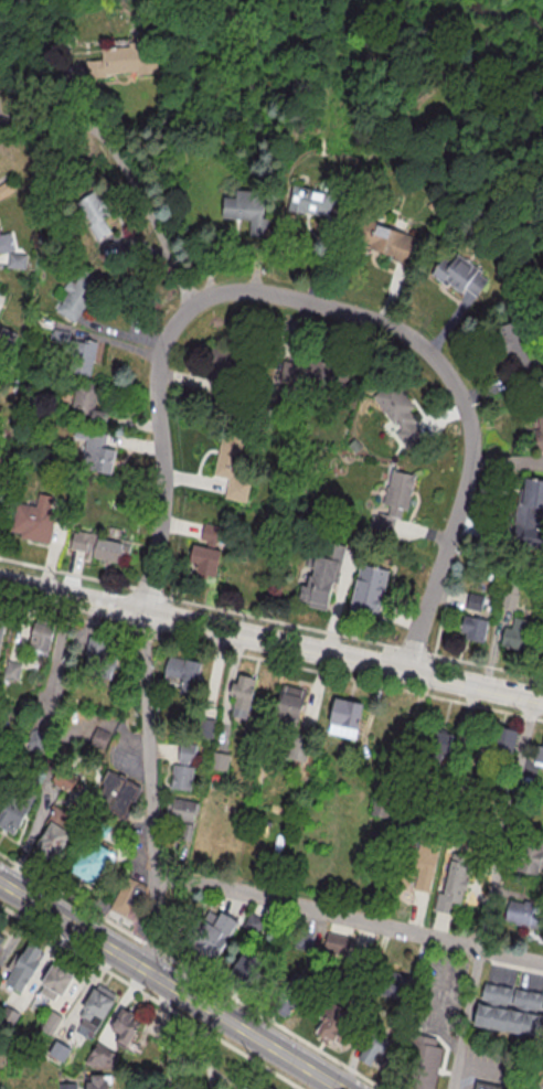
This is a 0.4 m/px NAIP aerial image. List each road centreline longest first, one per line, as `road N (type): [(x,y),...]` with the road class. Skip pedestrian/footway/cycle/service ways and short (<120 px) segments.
road 1 (residential): [(406,671),(465,508),(472,425),(439,359),(381,320),(290,289),(225,295),(169,331),(159,362),(159,525),(146,612)]
road 2 (tertiary): [(542,700),(0,580)]
road 3 (residential): [(542,962),(151,873)]
road 4 (residential): [(453,1088),(534,698)]
road 5 (secondary): [(308,1066),(0,879)]
road 6 (residential): [(153,972),(146,612)]

